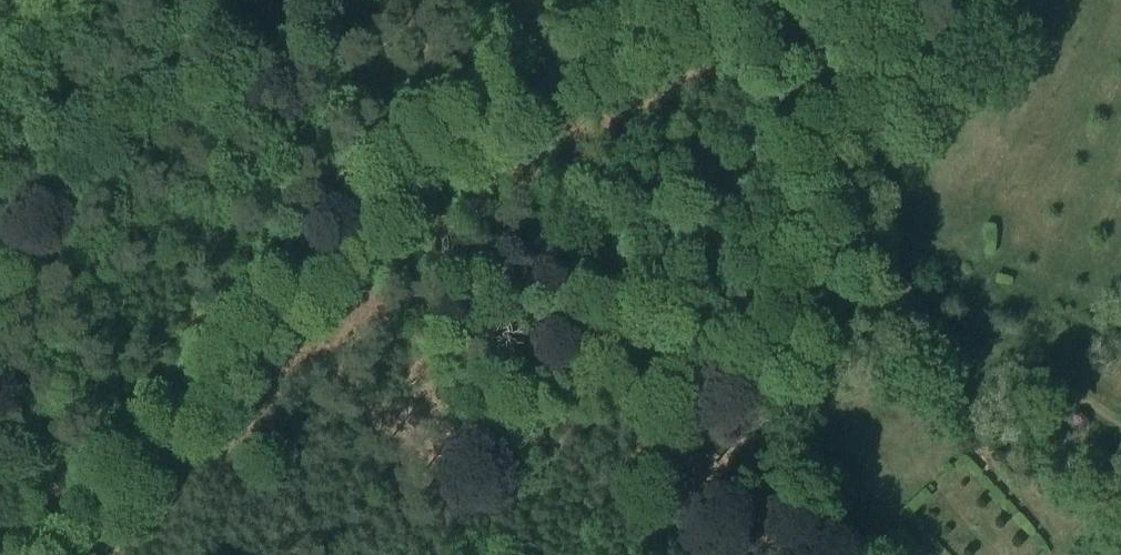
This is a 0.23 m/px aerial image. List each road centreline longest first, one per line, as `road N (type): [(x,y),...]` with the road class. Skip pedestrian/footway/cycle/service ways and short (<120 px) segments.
road 1 (track): [(73,554),(124,484),(421,160),(492,105),(696,0)]
road 2 (track): [(868,0),(887,21),(880,98),(887,218),(899,265),(935,339),(973,355),(1007,355),(1120,430)]
road 3 (track): [(83,0),(0,172)]

